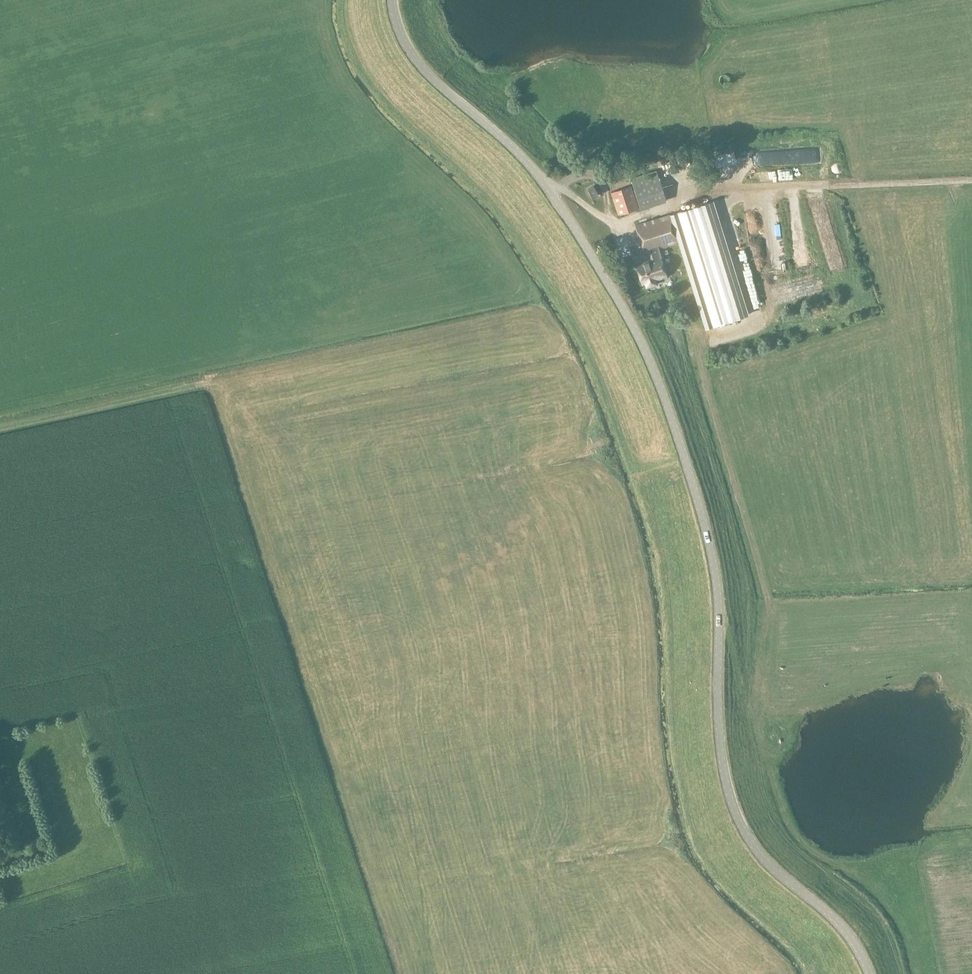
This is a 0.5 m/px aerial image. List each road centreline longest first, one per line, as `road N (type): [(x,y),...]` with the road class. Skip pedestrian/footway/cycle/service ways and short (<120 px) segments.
road 1 (tertiary): [(867,973),(836,927),(744,841),(729,805),(716,722),(712,572),(646,363),(551,197),(408,57),(387,0)]

